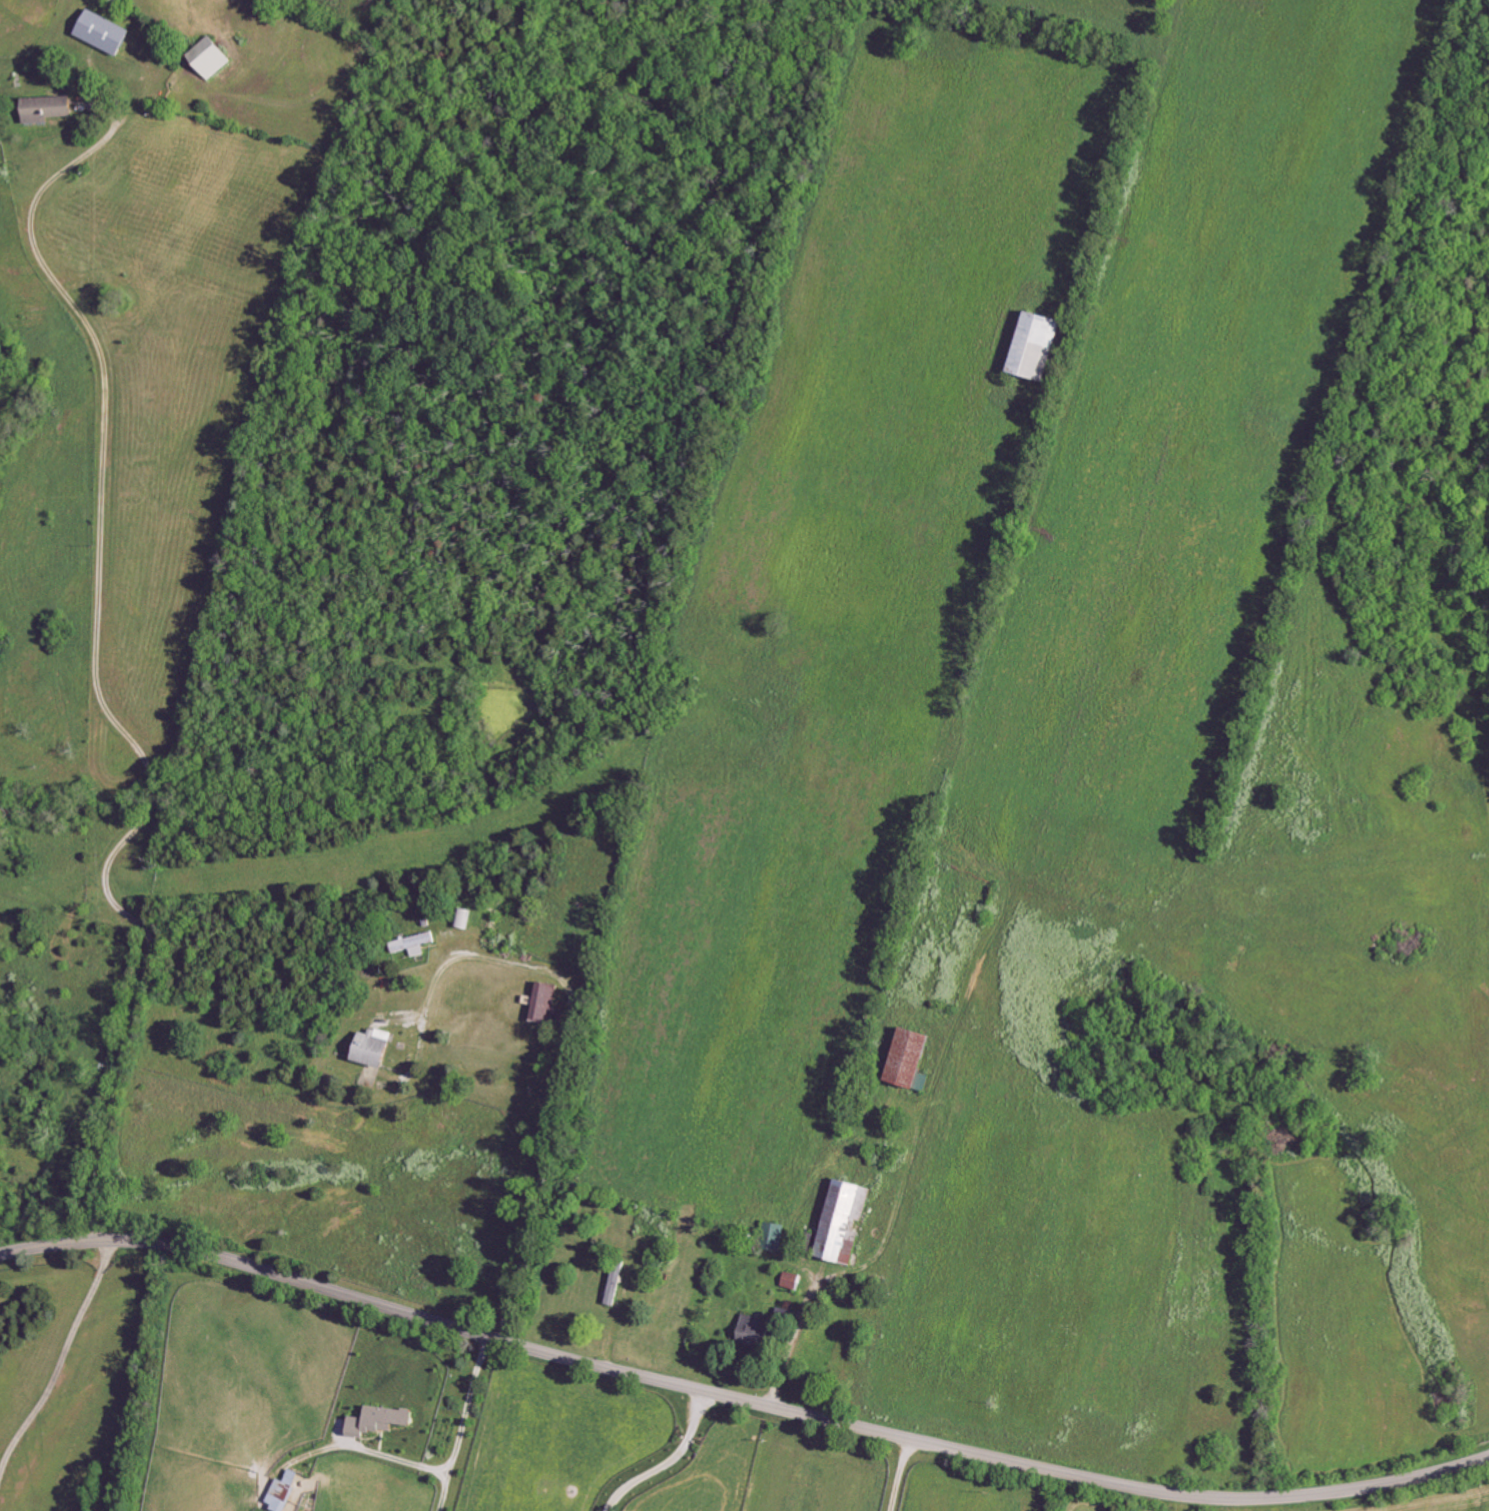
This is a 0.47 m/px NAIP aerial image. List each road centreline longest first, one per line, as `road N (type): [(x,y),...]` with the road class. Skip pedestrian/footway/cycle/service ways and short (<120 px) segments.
road 1 (residential): [(0,1259),(79,1246),(165,1247),(569,1363),(1198,1497),(1359,1492),(1488,1459)]

